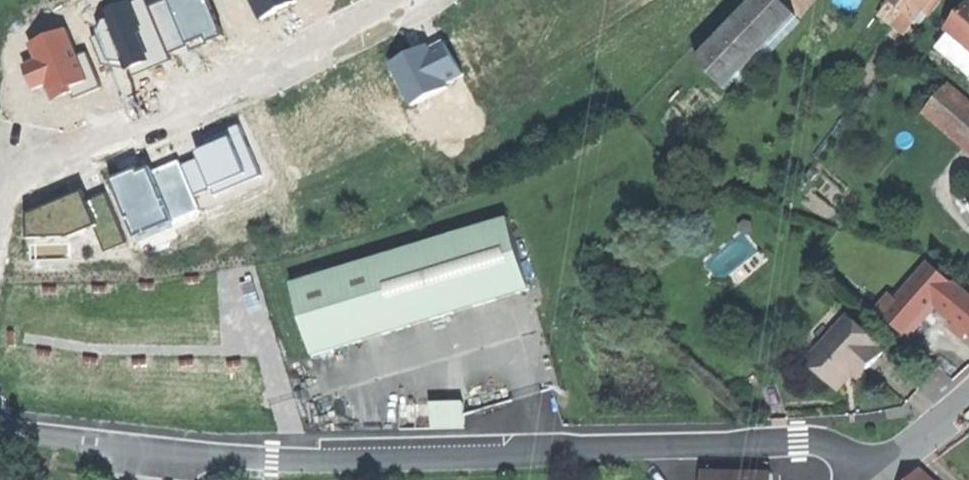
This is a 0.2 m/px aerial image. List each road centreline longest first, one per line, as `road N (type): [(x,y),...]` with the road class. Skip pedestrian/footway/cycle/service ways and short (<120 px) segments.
road 1 (residential): [(865,479),(823,444),(260,458),(117,451),(0,422)]
road 2 (residential): [(0,239),(13,176),(410,0)]
road 3 (residential): [(968,401),(877,479)]

